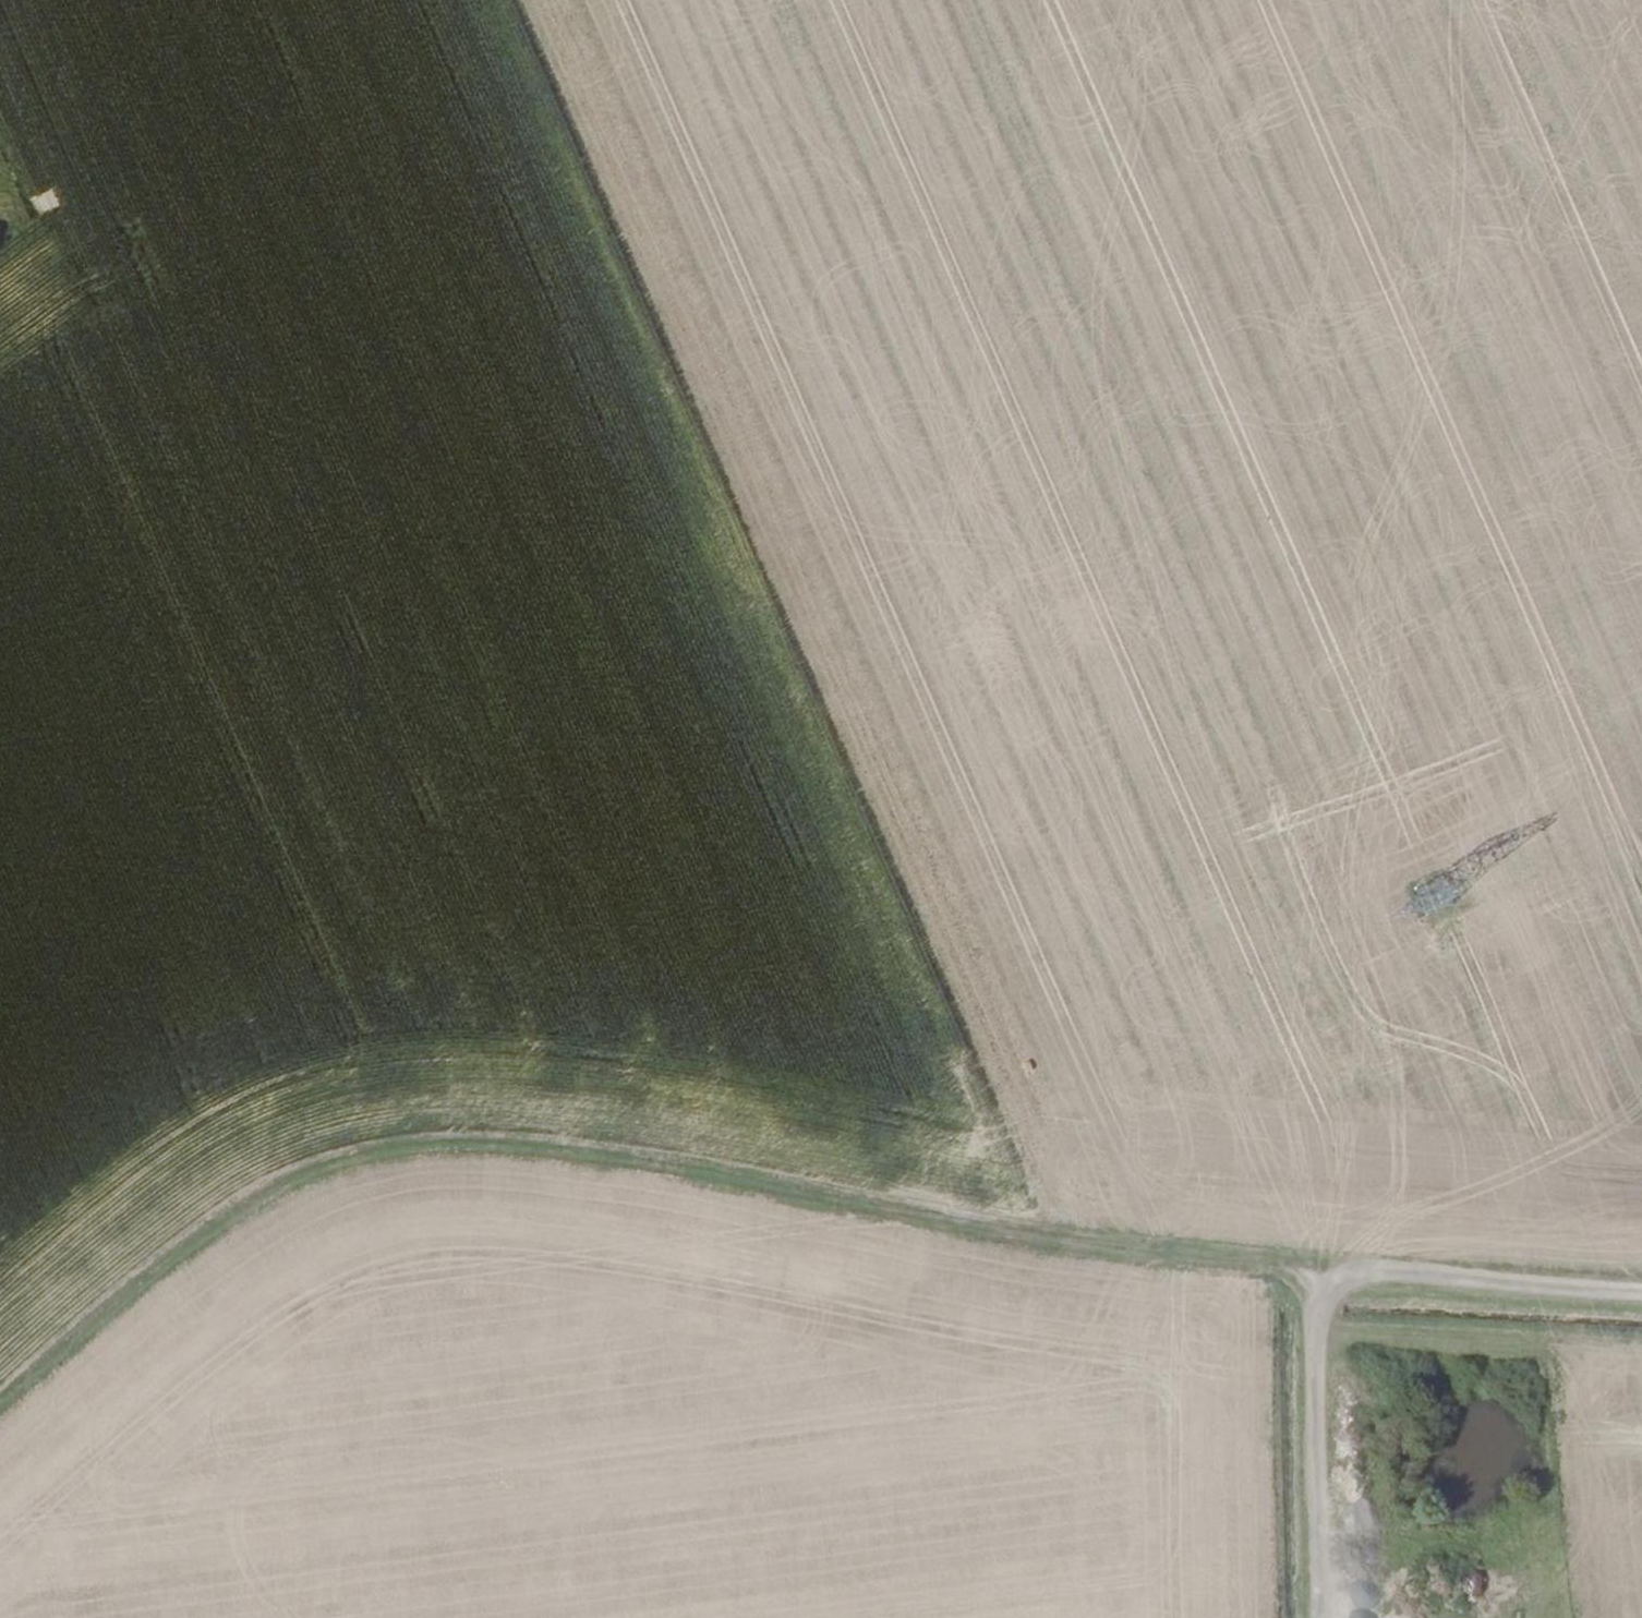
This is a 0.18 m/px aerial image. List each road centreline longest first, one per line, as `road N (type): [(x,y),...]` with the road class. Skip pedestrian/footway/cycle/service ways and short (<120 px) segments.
road 1 (track): [(0,1445),(284,1183),(404,1141),(517,1139),(836,1191),(1234,1282),(1641,1291)]
road 2 (track): [(1321,1283),(1326,1617)]

